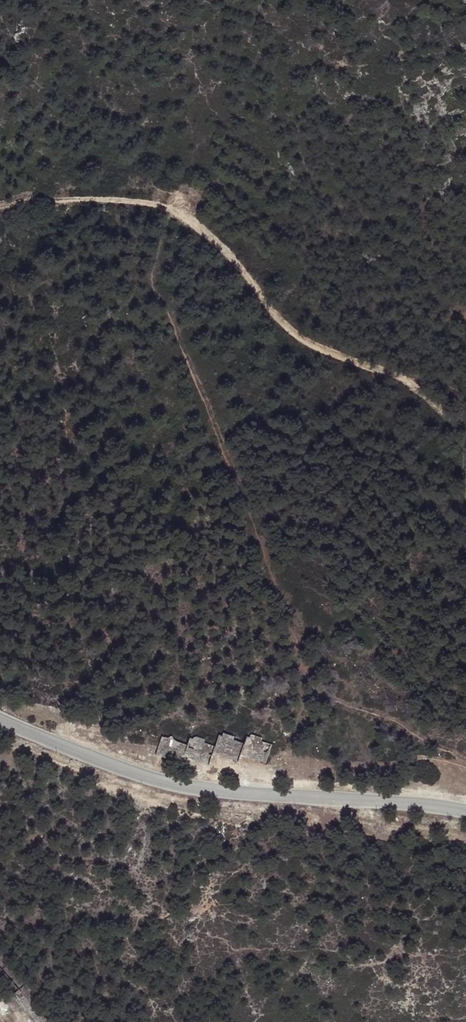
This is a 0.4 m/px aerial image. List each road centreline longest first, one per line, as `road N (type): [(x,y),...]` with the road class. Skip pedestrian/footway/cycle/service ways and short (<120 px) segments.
road 1 (track): [(459,428),(401,379),(298,337),(221,247),(165,206),(53,198),(0,206)]
road 2 (unclassified): [(465,812),(174,786),(0,721)]

